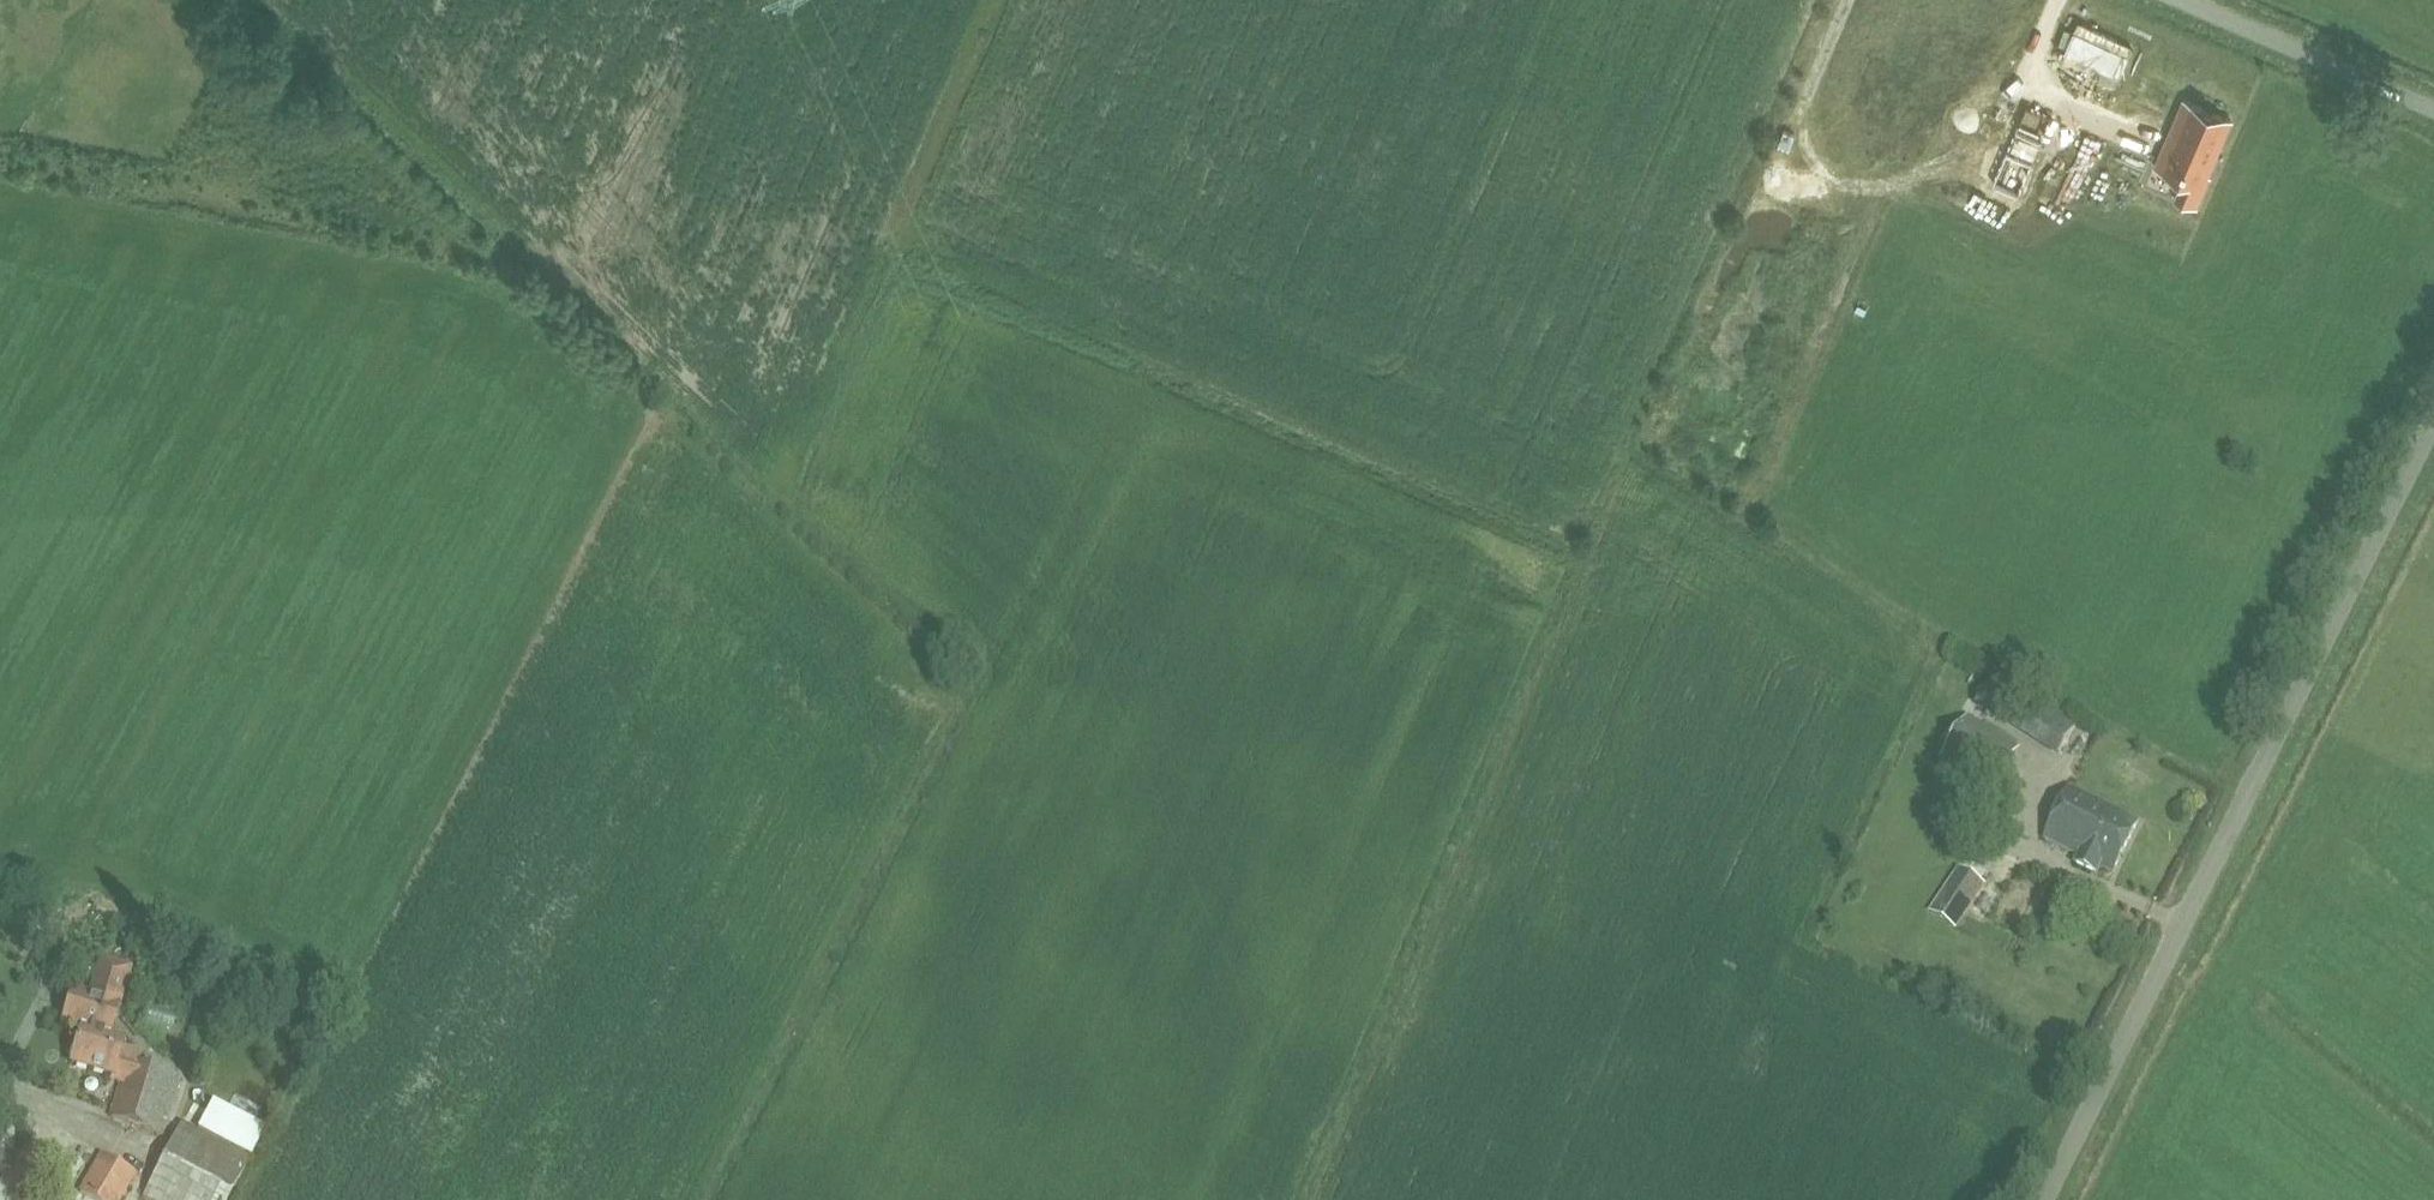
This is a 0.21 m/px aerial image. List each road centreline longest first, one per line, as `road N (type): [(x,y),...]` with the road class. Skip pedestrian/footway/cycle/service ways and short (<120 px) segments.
road 1 (unclassified): [(2048,1199),(2433,414)]
road 2 (unclassified): [(2433,111),(2182,0)]

